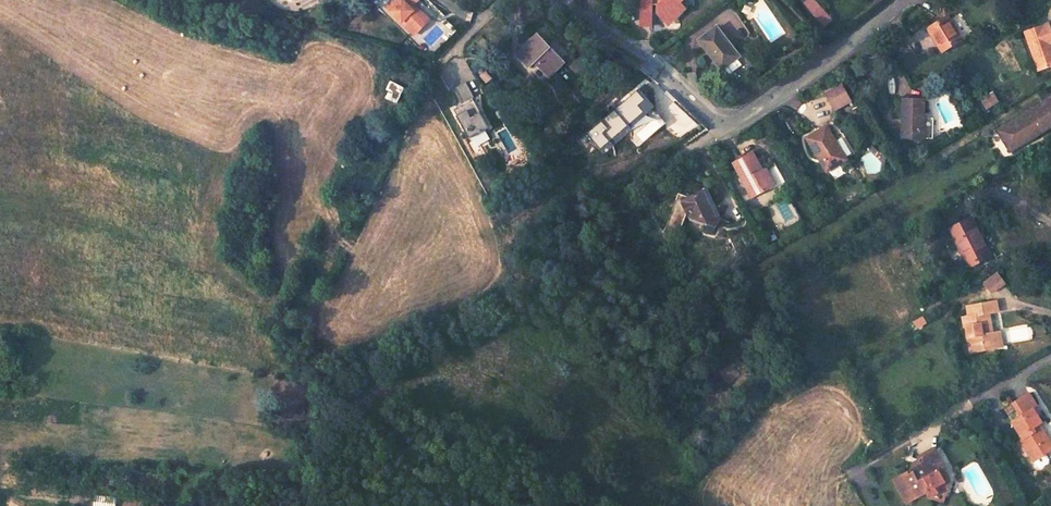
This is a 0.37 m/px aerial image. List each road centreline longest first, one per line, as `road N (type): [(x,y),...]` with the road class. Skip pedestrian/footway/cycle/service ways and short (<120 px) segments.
road 1 (track): [(305,505),(328,387),(355,365),(481,302),(693,147)]
road 2 (residential): [(907,0),(726,128),(667,72),(563,0)]

